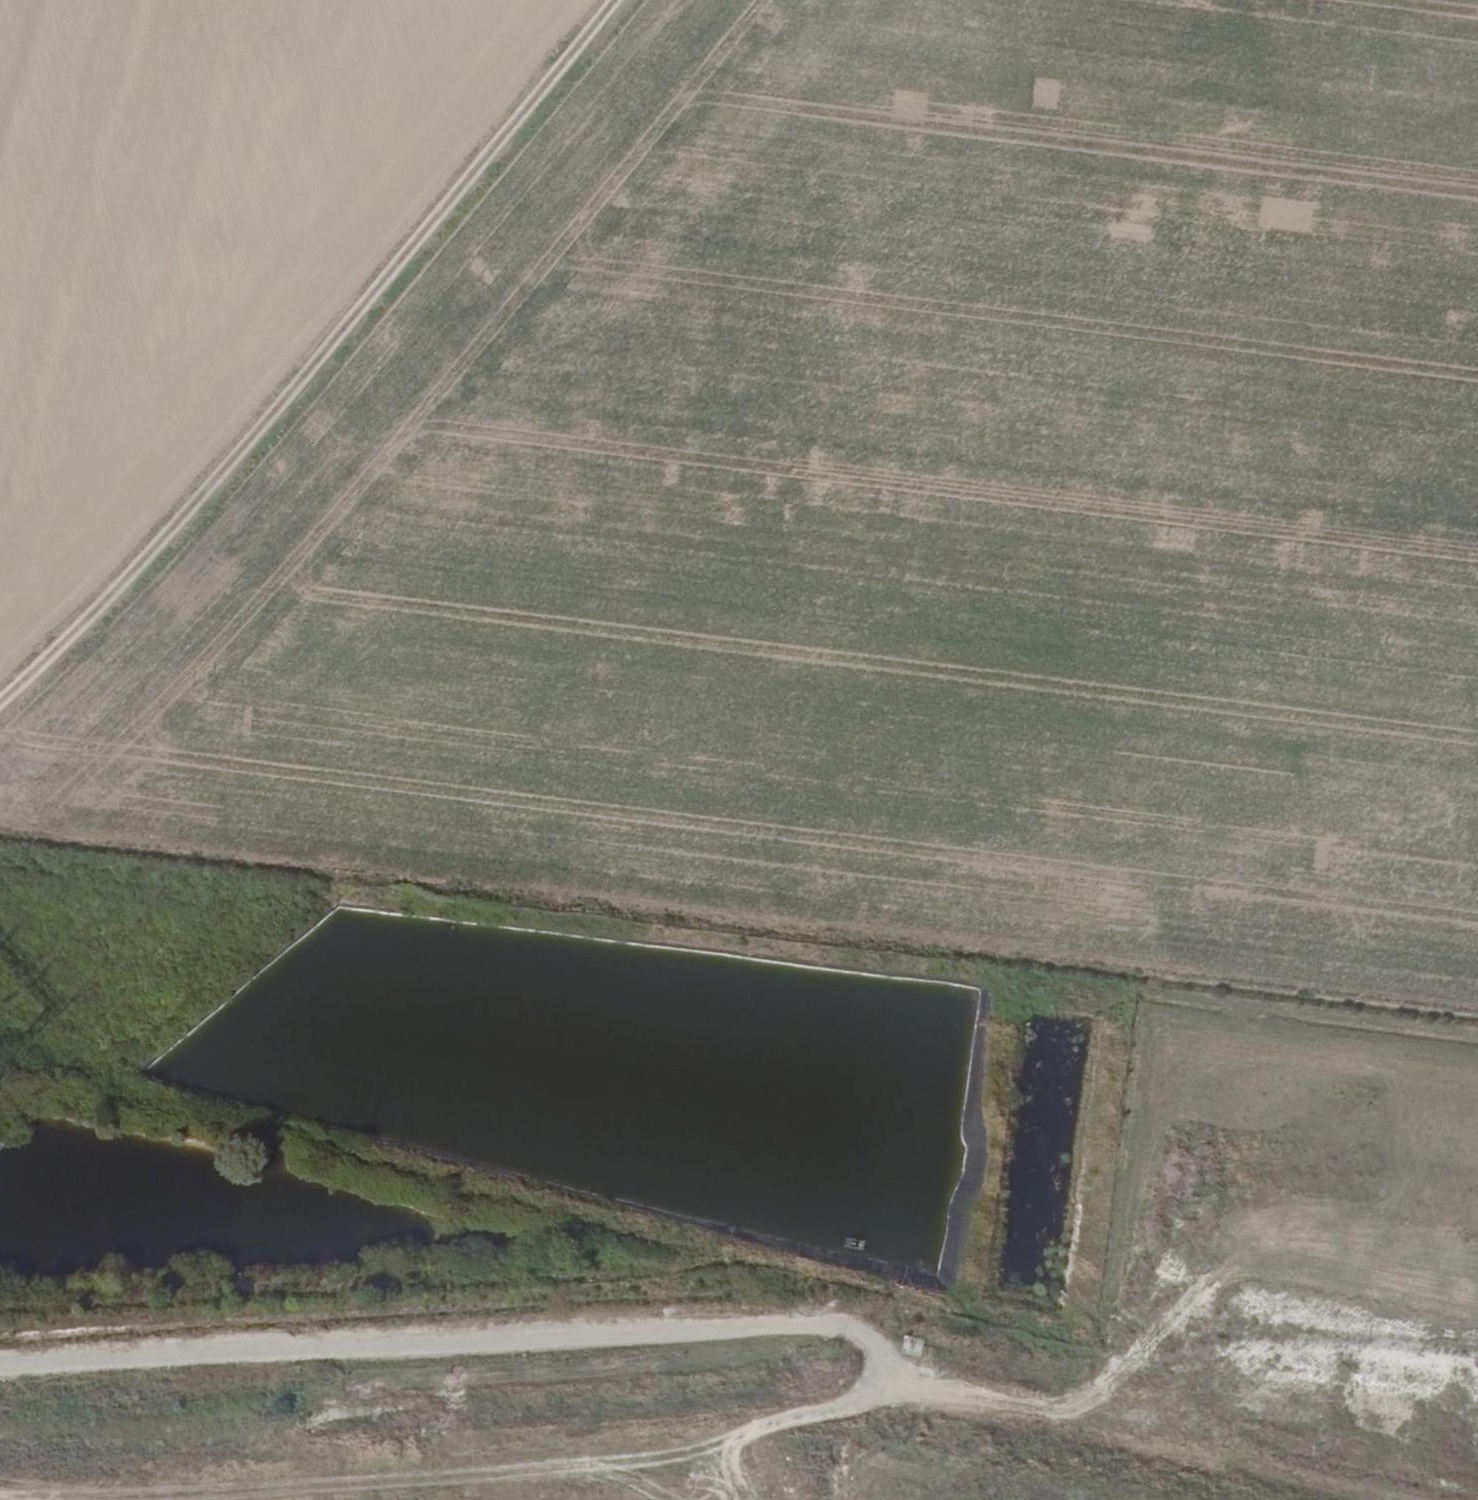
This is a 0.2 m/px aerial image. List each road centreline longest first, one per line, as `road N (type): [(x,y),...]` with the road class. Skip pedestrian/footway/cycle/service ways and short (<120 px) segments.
road 1 (track): [(0,1363),(833,1325),(885,1362),(878,1392),(759,1428)]
road 2 (track): [(0,712),(187,523),(623,0)]

